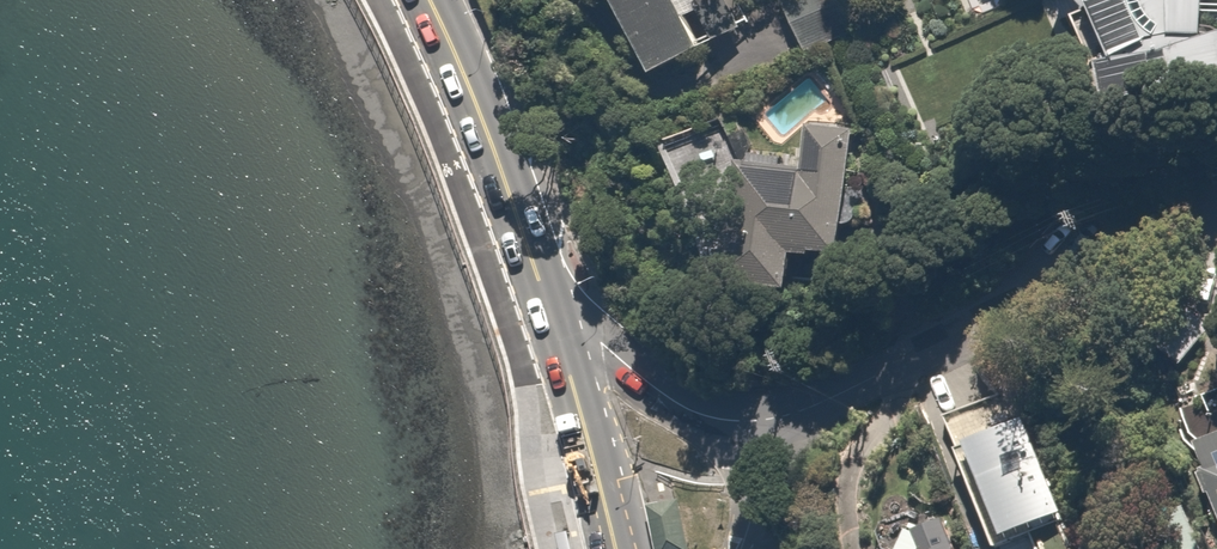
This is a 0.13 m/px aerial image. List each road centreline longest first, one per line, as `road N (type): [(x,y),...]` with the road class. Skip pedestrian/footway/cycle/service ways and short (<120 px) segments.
road 1 (residential): [(758,428),(1216,224)]
road 2 (secondary): [(431,0),(549,303)]
road 3 (secondary): [(549,303),(614,548)]
road 4 (residential): [(549,303),(593,349),(685,414),(758,428)]
road 5 (residential): [(758,428),(739,548)]

